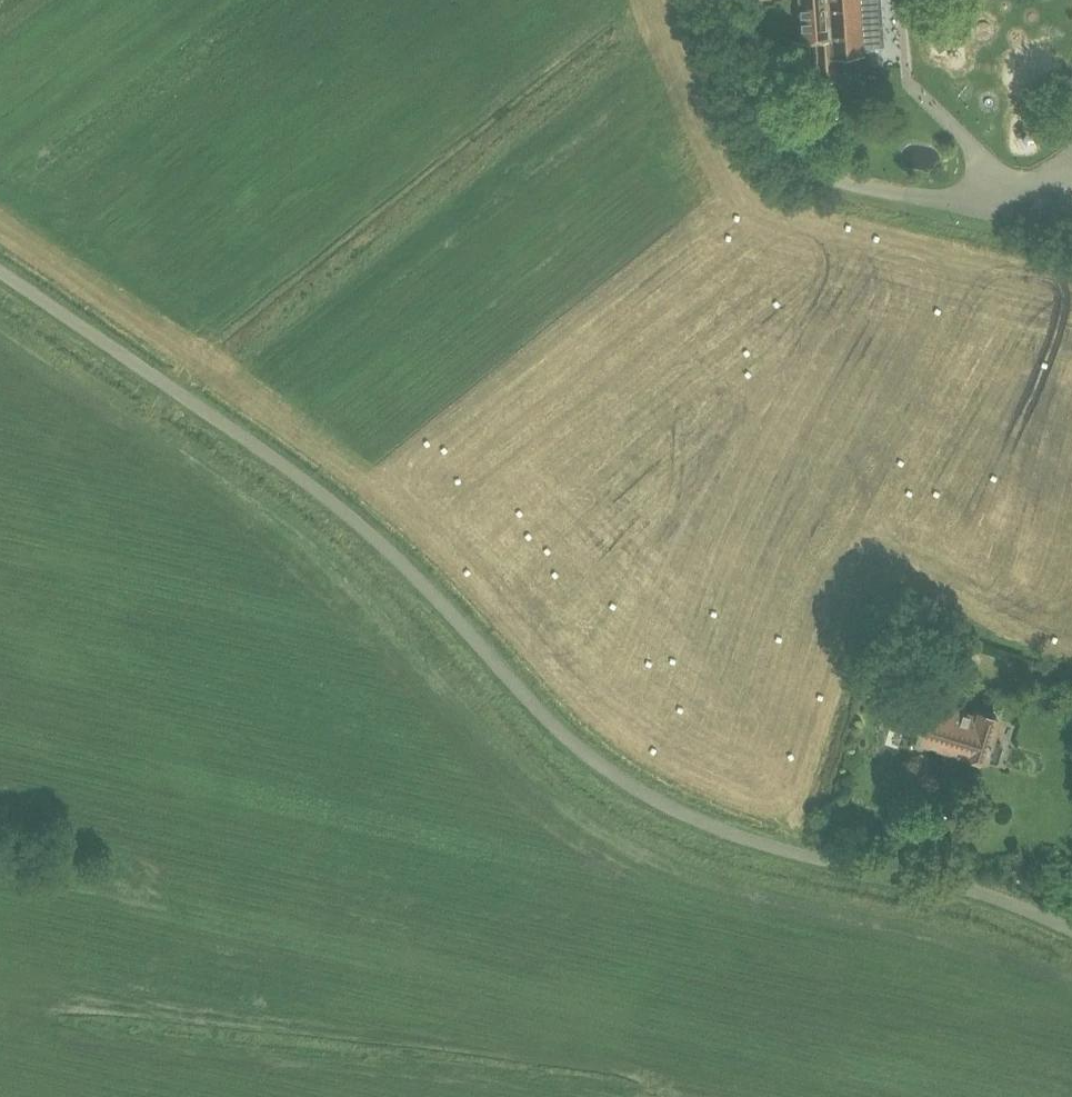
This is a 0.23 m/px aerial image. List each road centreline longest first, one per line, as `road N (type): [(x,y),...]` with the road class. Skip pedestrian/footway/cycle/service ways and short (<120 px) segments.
road 1 (unclassified): [(1071,929),(960,890),(780,853),(634,790),(543,718),(391,552),(324,495),(0,269)]

